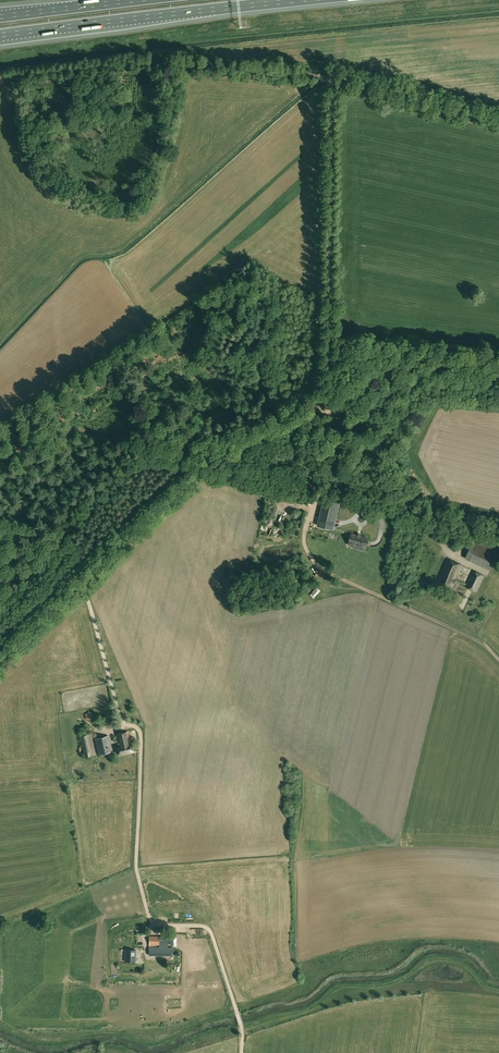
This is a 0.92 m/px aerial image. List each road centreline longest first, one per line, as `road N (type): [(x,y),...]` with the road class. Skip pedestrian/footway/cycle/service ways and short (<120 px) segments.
road 1 (track): [(331,78),(163,63),(0,79)]
road 2 (unclassified): [(327,395),(331,78)]
road 3 (motorway): [(0,35),(306,0)]
road 4 (track): [(321,488),(304,536),(316,563),(480,642),(498,659)]
road 5 (unclassified): [(417,512),(207,461)]
road 6 (track): [(242,1052),(241,1025),(210,931),(152,922)]
road 7 (unclassified): [(498,114),(331,78)]
road 8 (unclassified): [(84,578),(207,461)]
road 9 (unclassified): [(417,512),(327,395)]
road 10 (motorway): [(136,0),(0,17)]
road 11 (unclassified): [(207,461),(327,395)]

